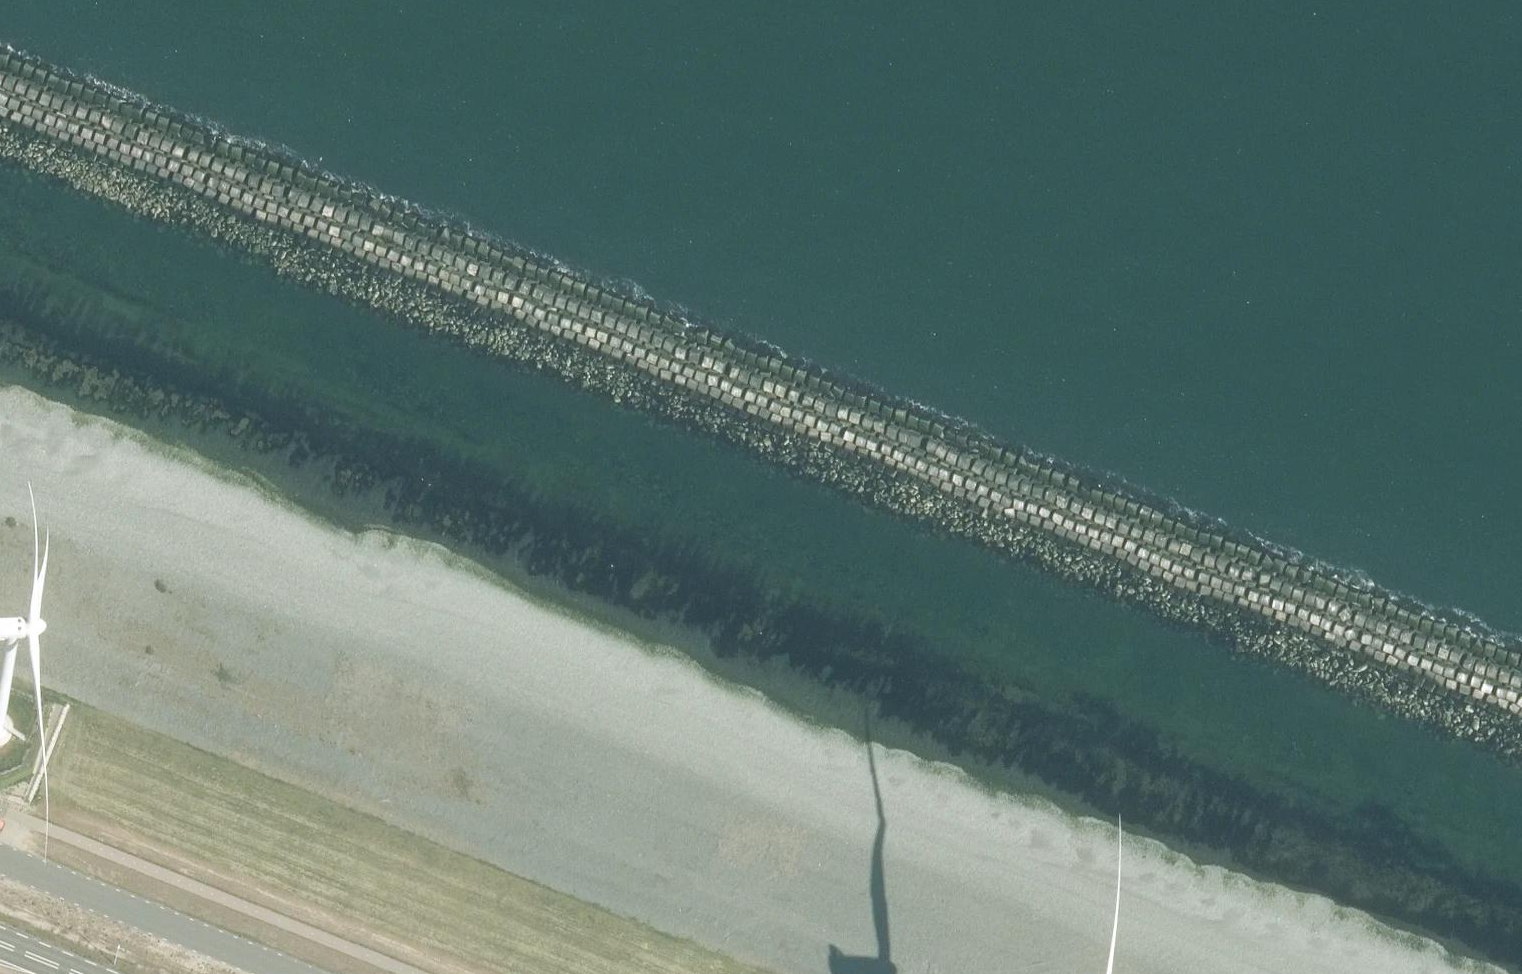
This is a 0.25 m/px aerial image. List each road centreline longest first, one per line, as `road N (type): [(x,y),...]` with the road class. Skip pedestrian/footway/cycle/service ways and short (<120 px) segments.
road 1 (unclassified): [(290,973),(0,860)]

